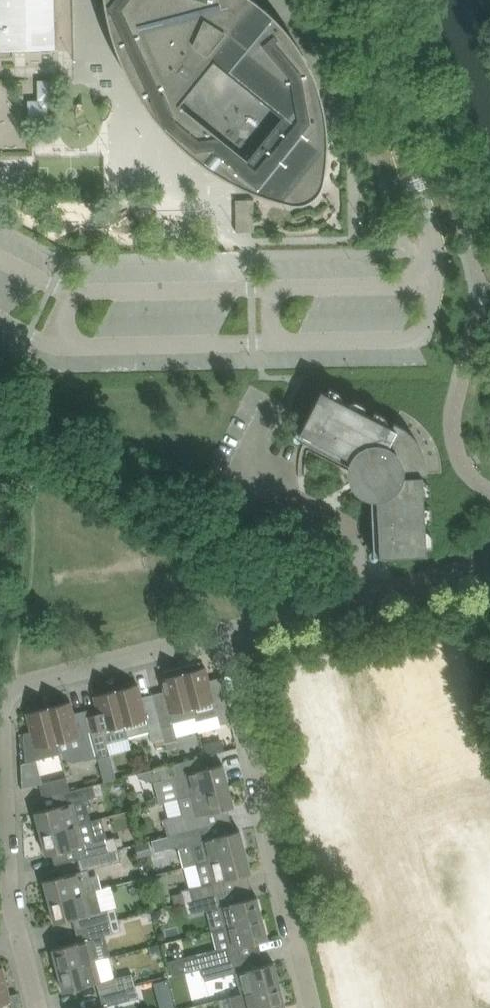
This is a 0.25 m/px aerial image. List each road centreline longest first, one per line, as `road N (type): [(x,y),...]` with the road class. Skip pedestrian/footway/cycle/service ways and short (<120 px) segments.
road 1 (residential): [(22,938),(11,890),(3,704),(231,631)]
road 2 (residential): [(315,1007),(231,631)]
road 3 (residential): [(434,281),(436,252),(359,0)]
road 4 (residential): [(368,595),(348,526),(241,468),(273,403)]
road 5 (residential): [(231,631),(368,595)]
road 6 (residential): [(368,595),(489,558)]

